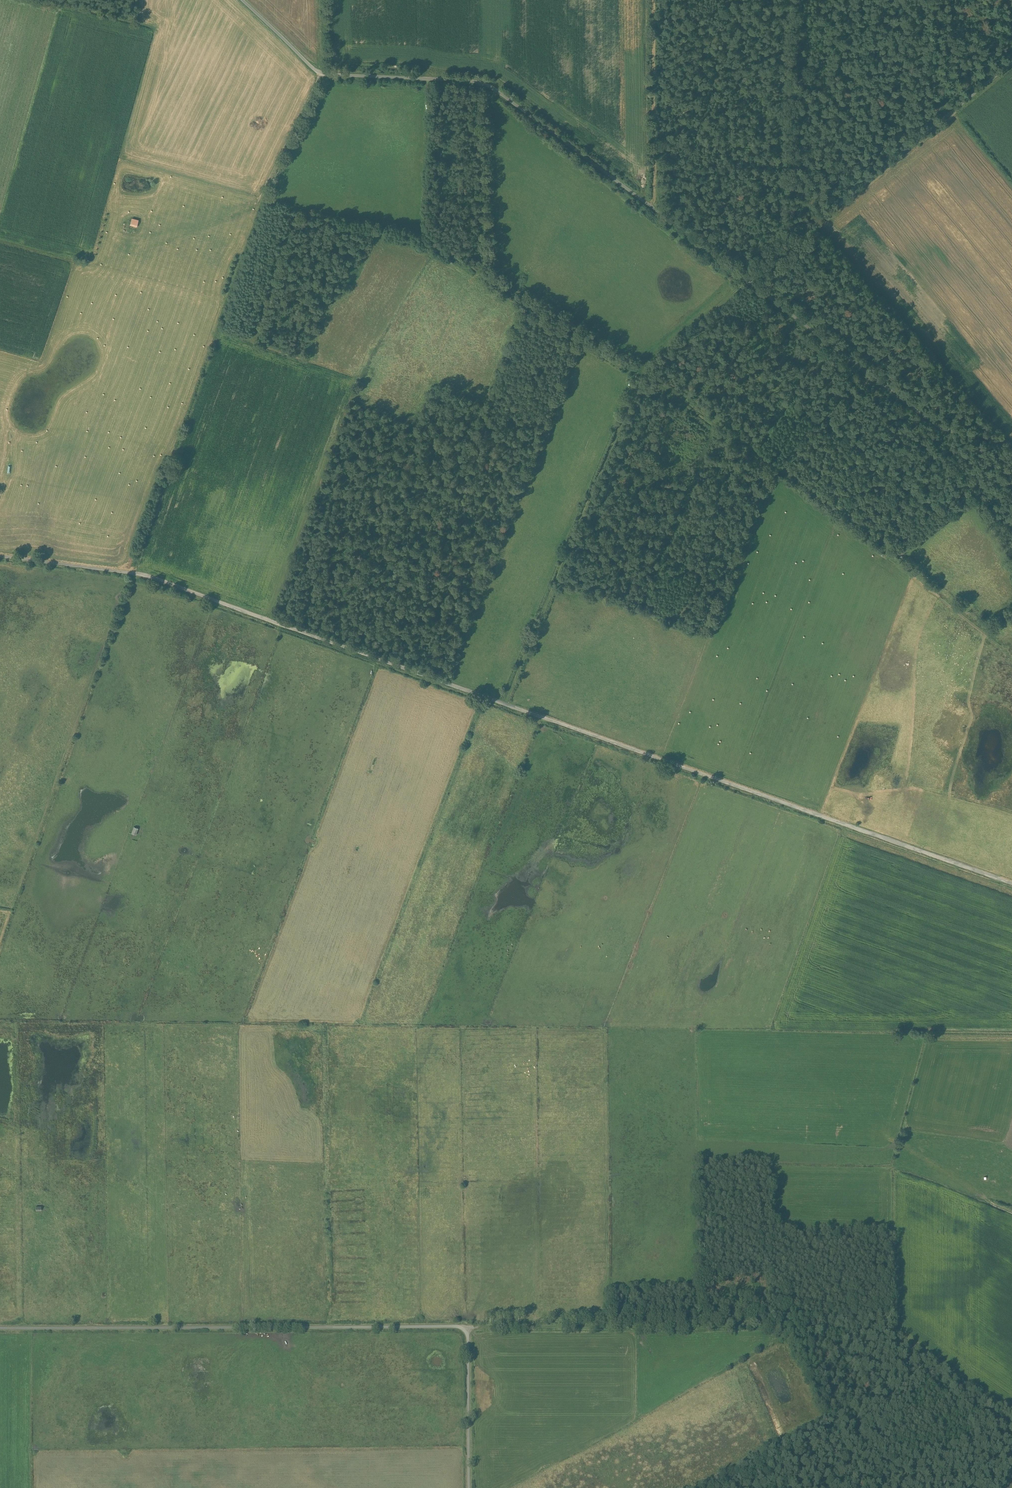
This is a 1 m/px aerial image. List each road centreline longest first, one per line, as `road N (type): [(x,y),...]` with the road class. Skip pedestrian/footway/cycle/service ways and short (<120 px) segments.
road 1 (unclassified): [(1011,883),(144,574),(0,555)]
road 2 (unclassified): [(469,1487),(469,1332),(462,1325),(0,1327)]
road 3 (unclassified): [(748,281),(487,83),(321,73),(243,0)]
road 4 (track): [(858,1487),(796,1323),(462,1325)]
road 5 (track): [(505,704),(642,370)]
road 6 (unclassified): [(1011,62),(748,281)]
road 7 (unclassified): [(1011,445),(939,427),(748,281)]
road 8 (track): [(652,0),(650,206)]
road 9 (track): [(478,80),(484,276)]
road 10 (track): [(329,641),(394,468)]
road 11 (track): [(748,281),(642,370)]

